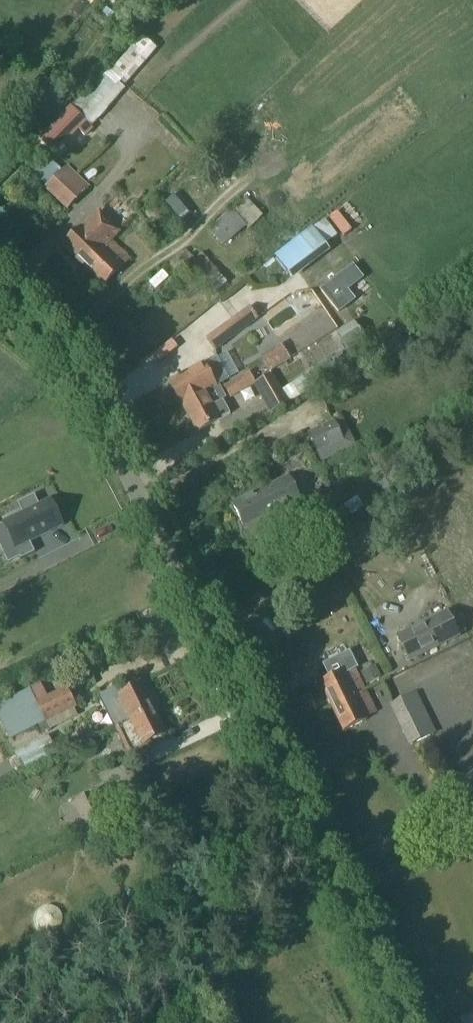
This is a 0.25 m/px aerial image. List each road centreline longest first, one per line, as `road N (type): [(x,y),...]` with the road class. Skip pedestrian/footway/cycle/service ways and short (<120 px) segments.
road 1 (unclassified): [(400,1022),(96,415),(31,327),(0,301)]
road 2 (track): [(145,514),(0,590)]

